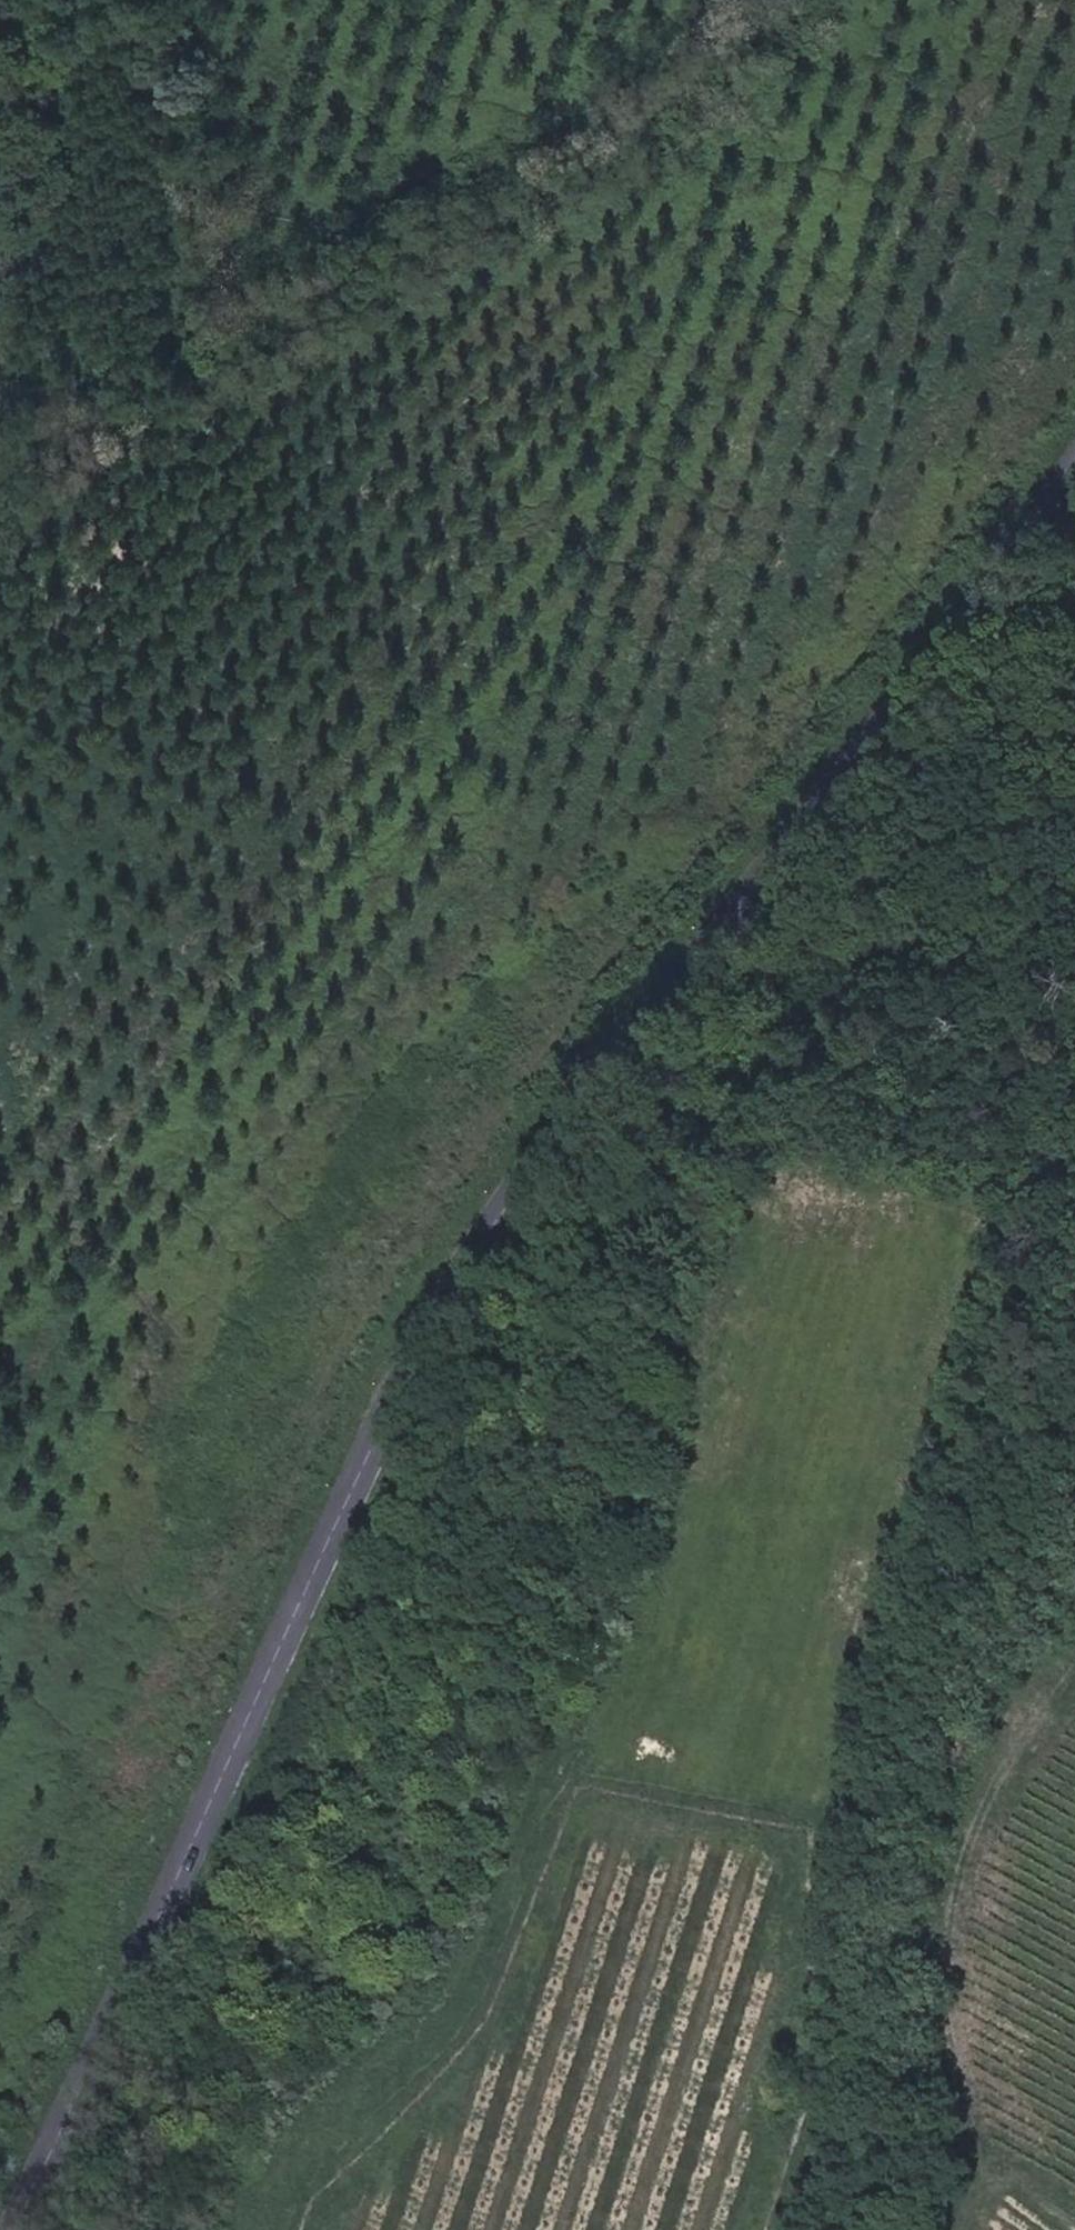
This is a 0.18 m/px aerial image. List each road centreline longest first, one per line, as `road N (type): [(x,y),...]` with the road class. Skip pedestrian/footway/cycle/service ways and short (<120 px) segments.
road 1 (secondary): [(7,2229),(493,1216),(989,571),(1074,443)]

